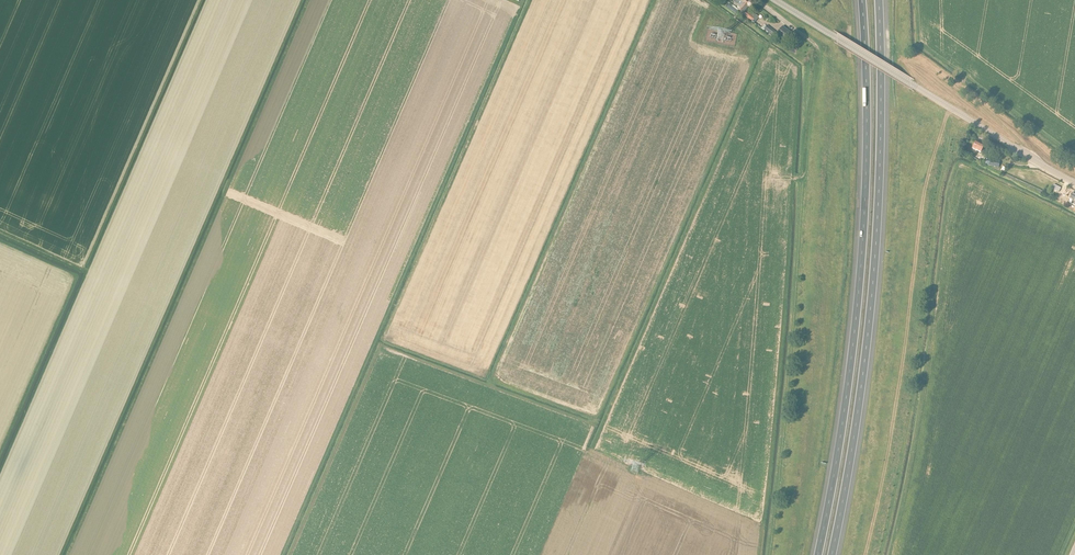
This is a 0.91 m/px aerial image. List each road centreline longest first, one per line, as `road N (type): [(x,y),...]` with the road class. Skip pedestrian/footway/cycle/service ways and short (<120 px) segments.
road 1 (track): [(856,554),(912,168),(909,124),(899,107),(900,59),(921,61),(946,77),(1031,158)]
road 2 (track): [(67,554),(308,0)]
road 3 (motorway): [(862,0),(861,267),(818,554)]
road 4 (motorway): [(832,554),(874,267),(879,0)]
road 5 (track): [(770,554),(819,56),(797,32)]
road 6 (track): [(793,554),(849,58)]
road 7 (track): [(768,45),(590,452),(583,449),(598,410)]
road 8 (track): [(950,108),(925,183),(896,407),(865,554)]
road 9 (track): [(289,554),(380,346),(592,425)]
road 10 (track): [(488,386),(655,0)]
road 11 (tertiary): [(1074,183),(775,0)]
road 12 (track): [(200,0),(83,267)]

